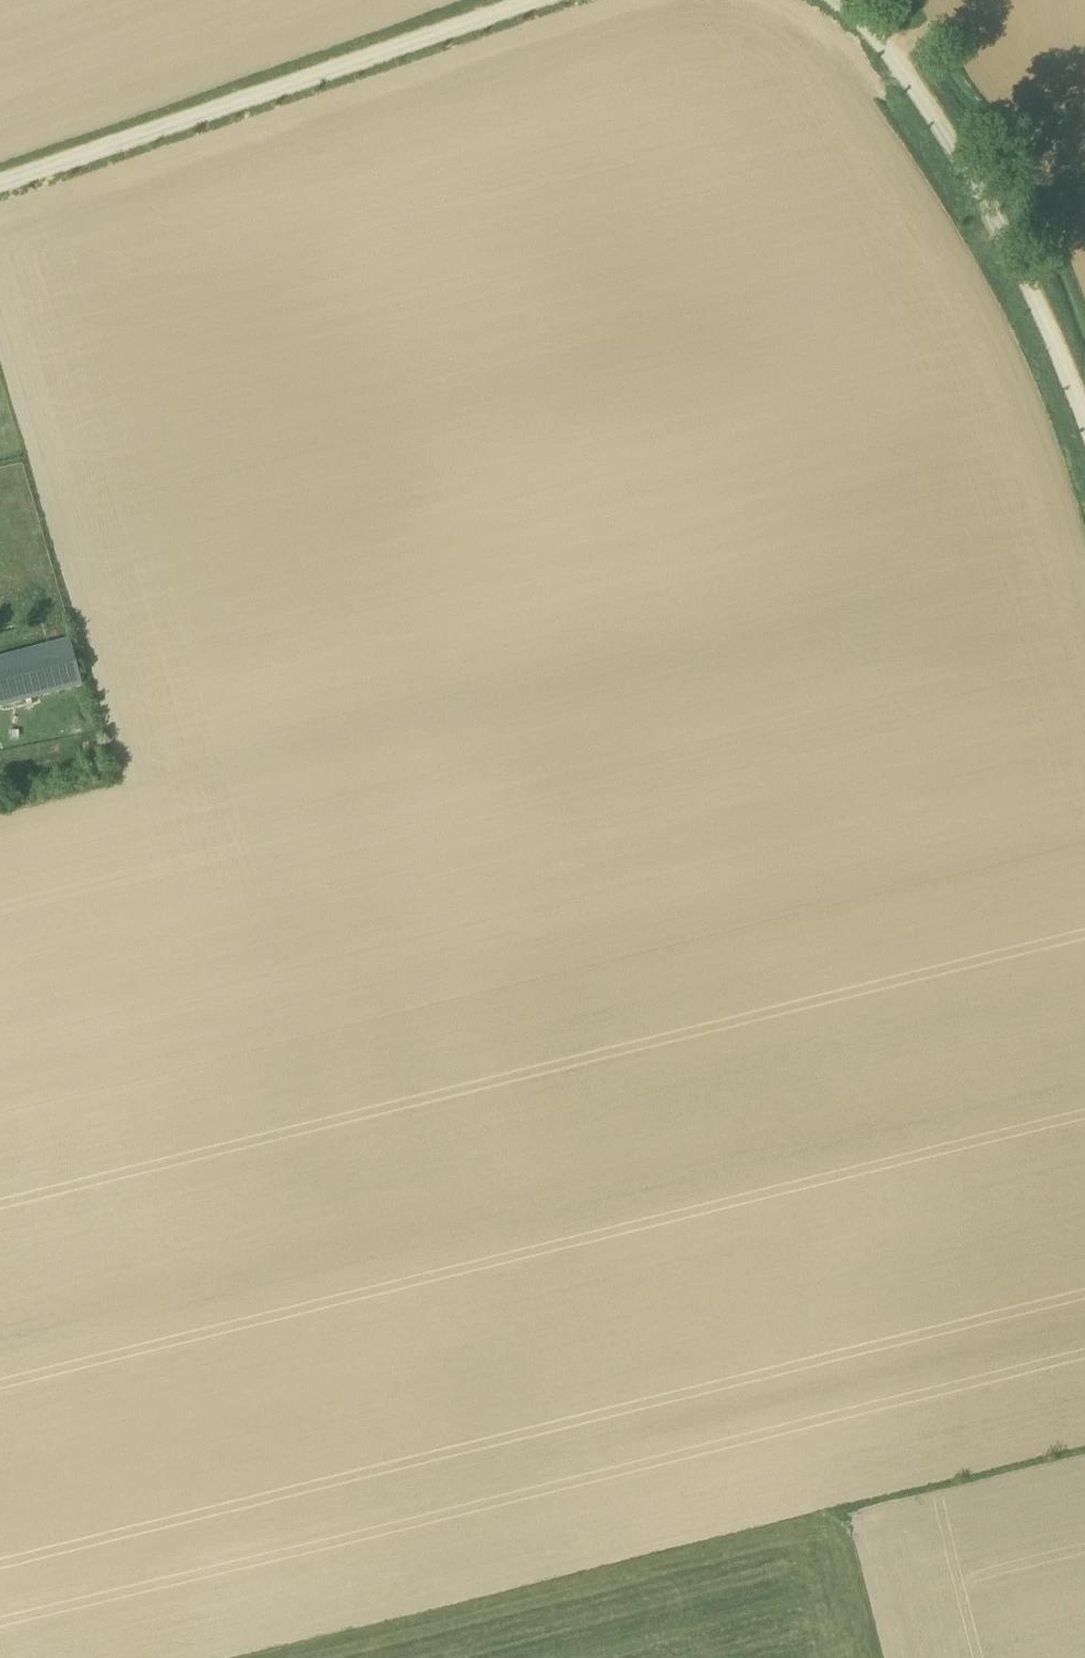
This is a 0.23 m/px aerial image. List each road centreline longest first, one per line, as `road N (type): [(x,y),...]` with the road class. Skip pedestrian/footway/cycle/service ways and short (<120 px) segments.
road 1 (unclassified): [(545,0),(0,184)]
road 2 (unclassified): [(1084,423),(995,212),(912,80),(837,0)]

